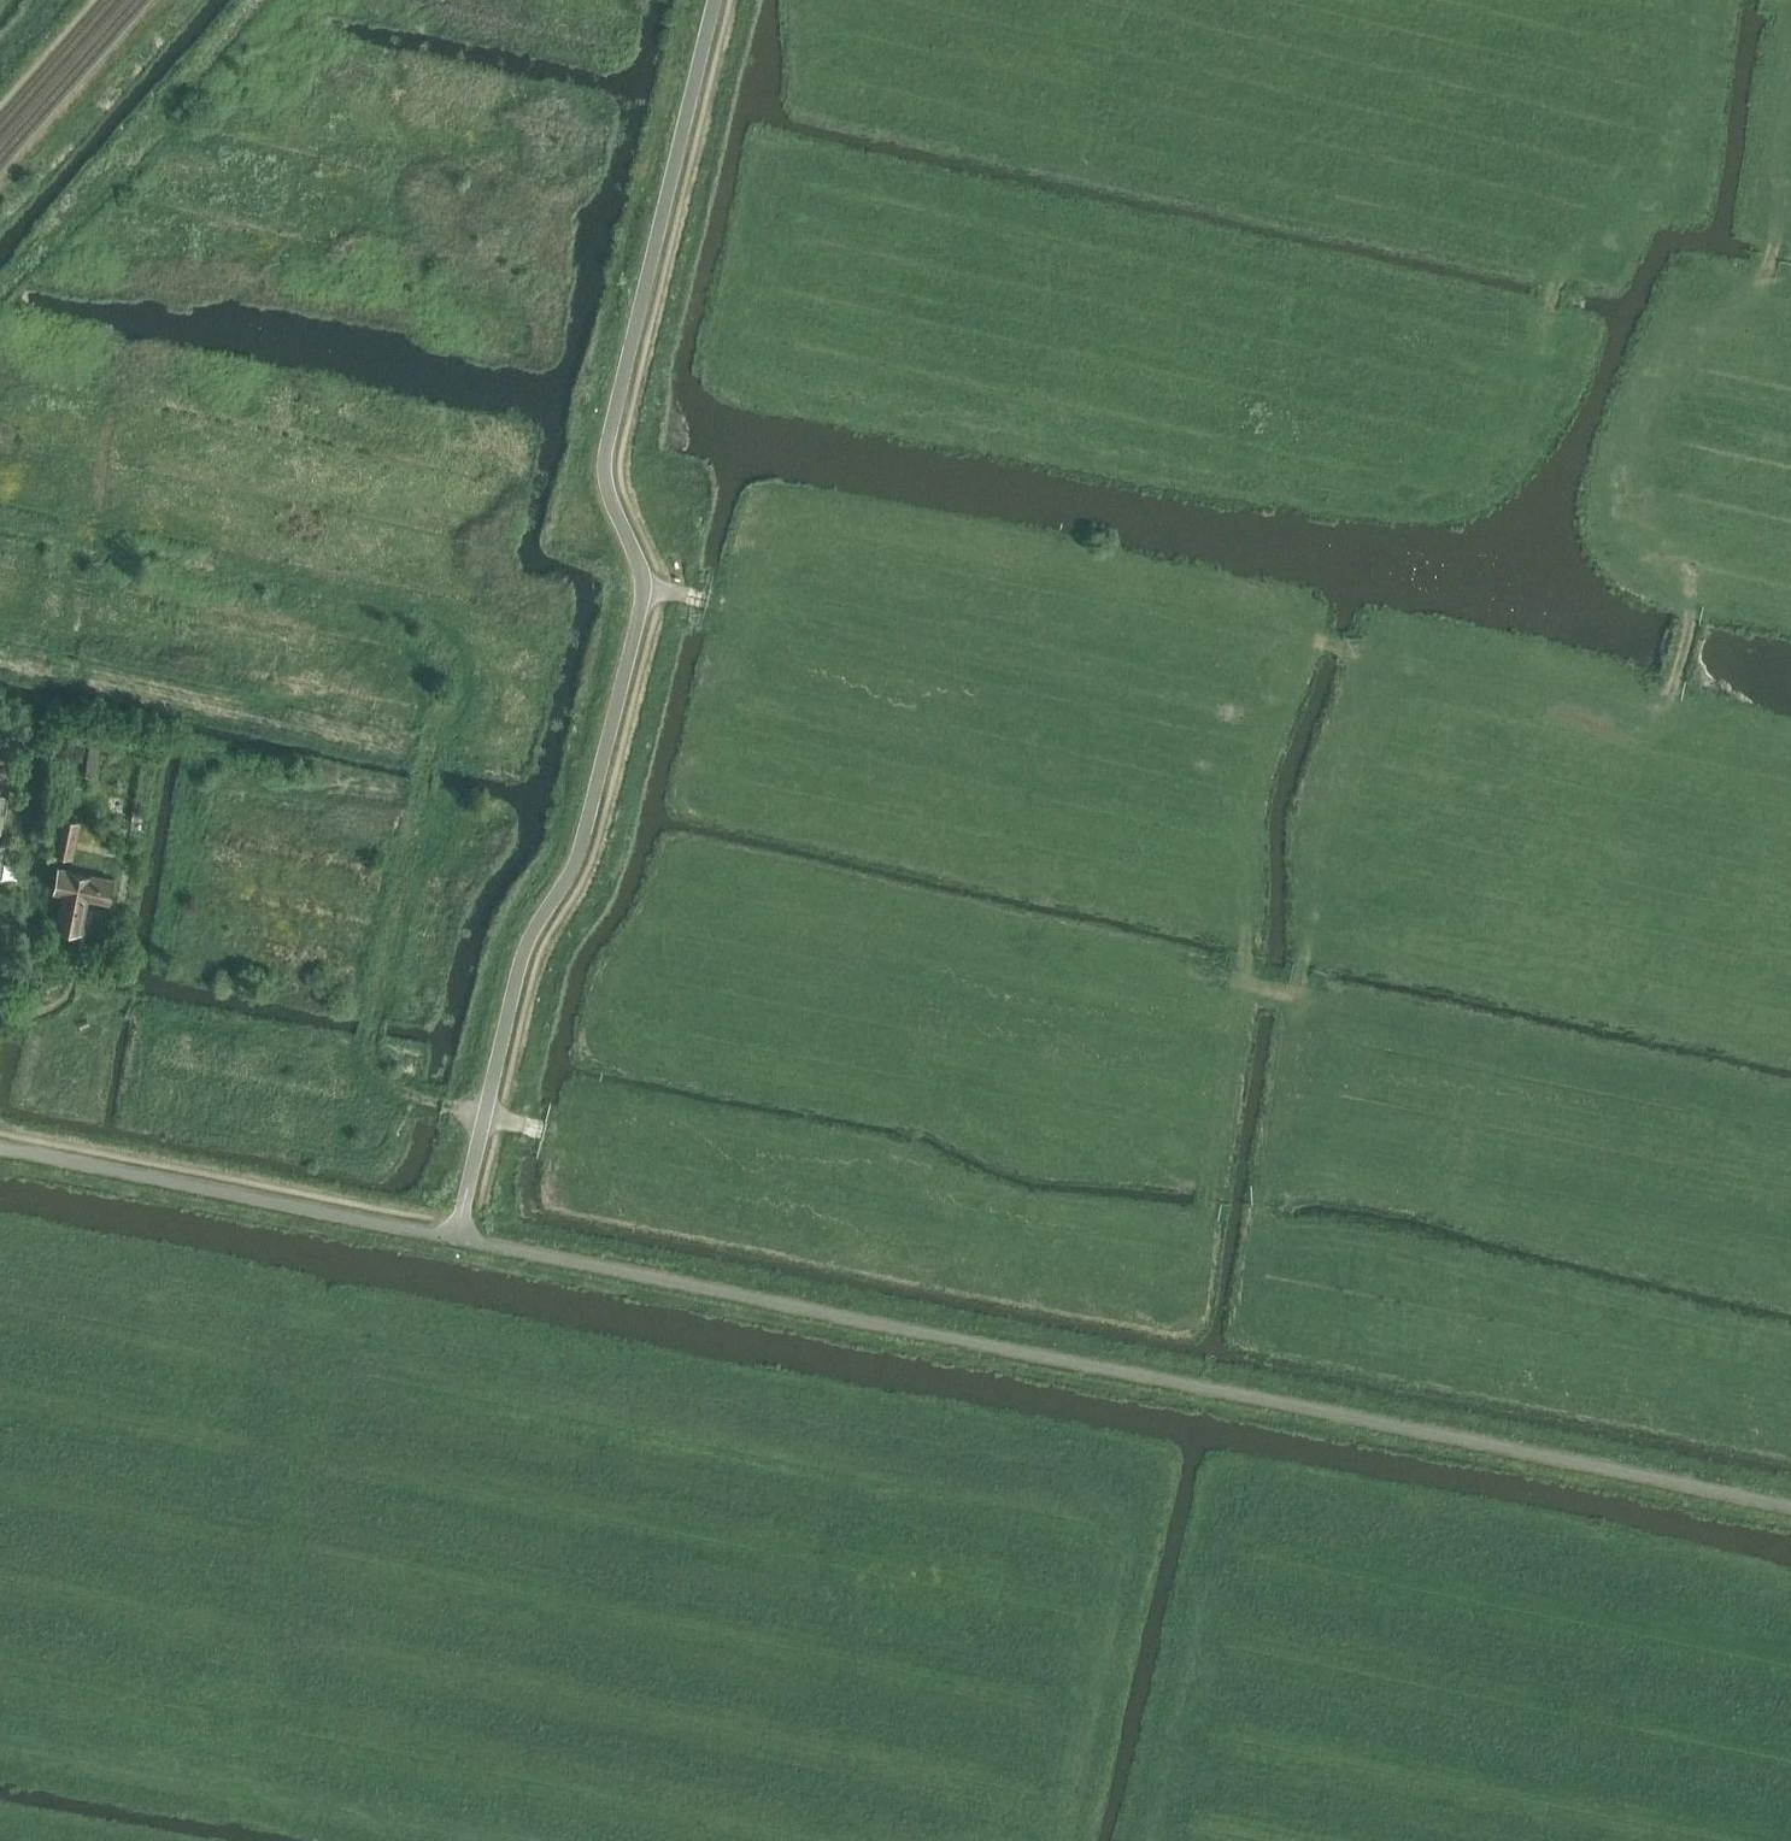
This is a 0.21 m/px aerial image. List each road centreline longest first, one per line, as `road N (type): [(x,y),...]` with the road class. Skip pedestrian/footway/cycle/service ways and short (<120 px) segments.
road 1 (track): [(1790,737),(1367,655),(891,535),(732,607),(643,585)]
road 2 (track): [(486,1115),(398,1088),(379,1065),(372,1034),(448,674),(441,653),(395,614),(0,534)]
road 3 (track): [(1667,713),(1691,604),(1664,568),(1623,546),(1609,512),(1613,451),(1684,334),(1771,262),(1790,91)]

